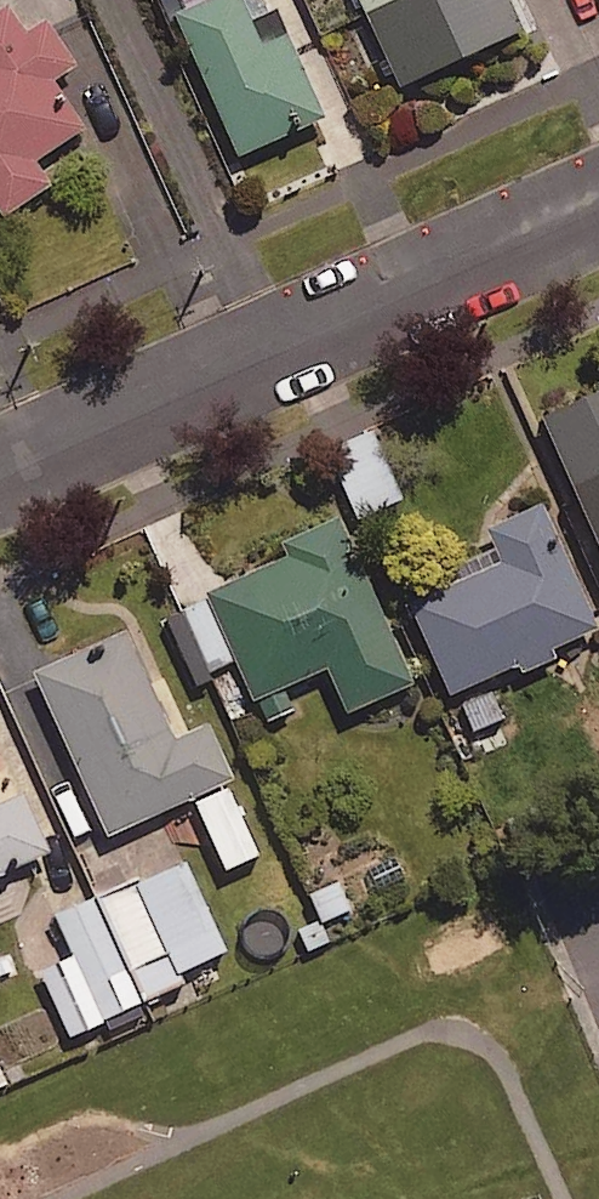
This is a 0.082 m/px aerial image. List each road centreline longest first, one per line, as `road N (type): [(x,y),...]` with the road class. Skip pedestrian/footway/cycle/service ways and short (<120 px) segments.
road 1 (residential): [(0,476),(598,206)]

